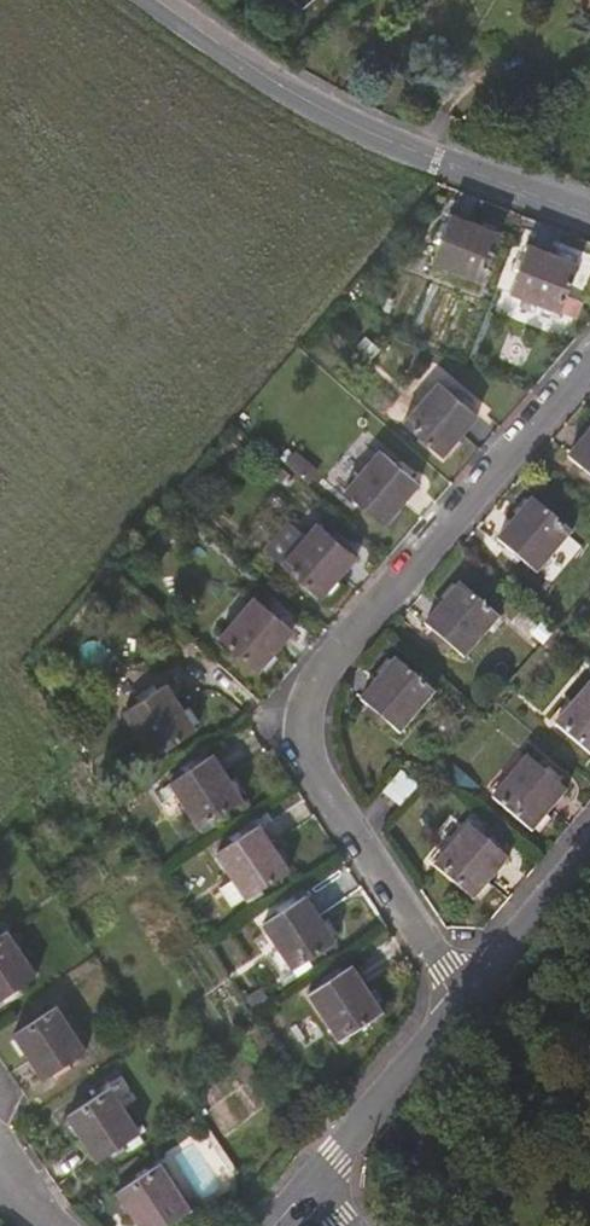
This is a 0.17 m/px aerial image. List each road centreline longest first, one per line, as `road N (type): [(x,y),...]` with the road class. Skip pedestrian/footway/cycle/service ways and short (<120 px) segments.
road 1 (residential): [(466,989),(321,790),(304,752),(305,705),(336,651),(589,361)]
road 2 (tertiary): [(589,215),(406,152),(311,109),(145,0)]
road 3 (residential): [(305,1171),(466,989)]
road 4 (residential): [(466,989),(589,843)]

